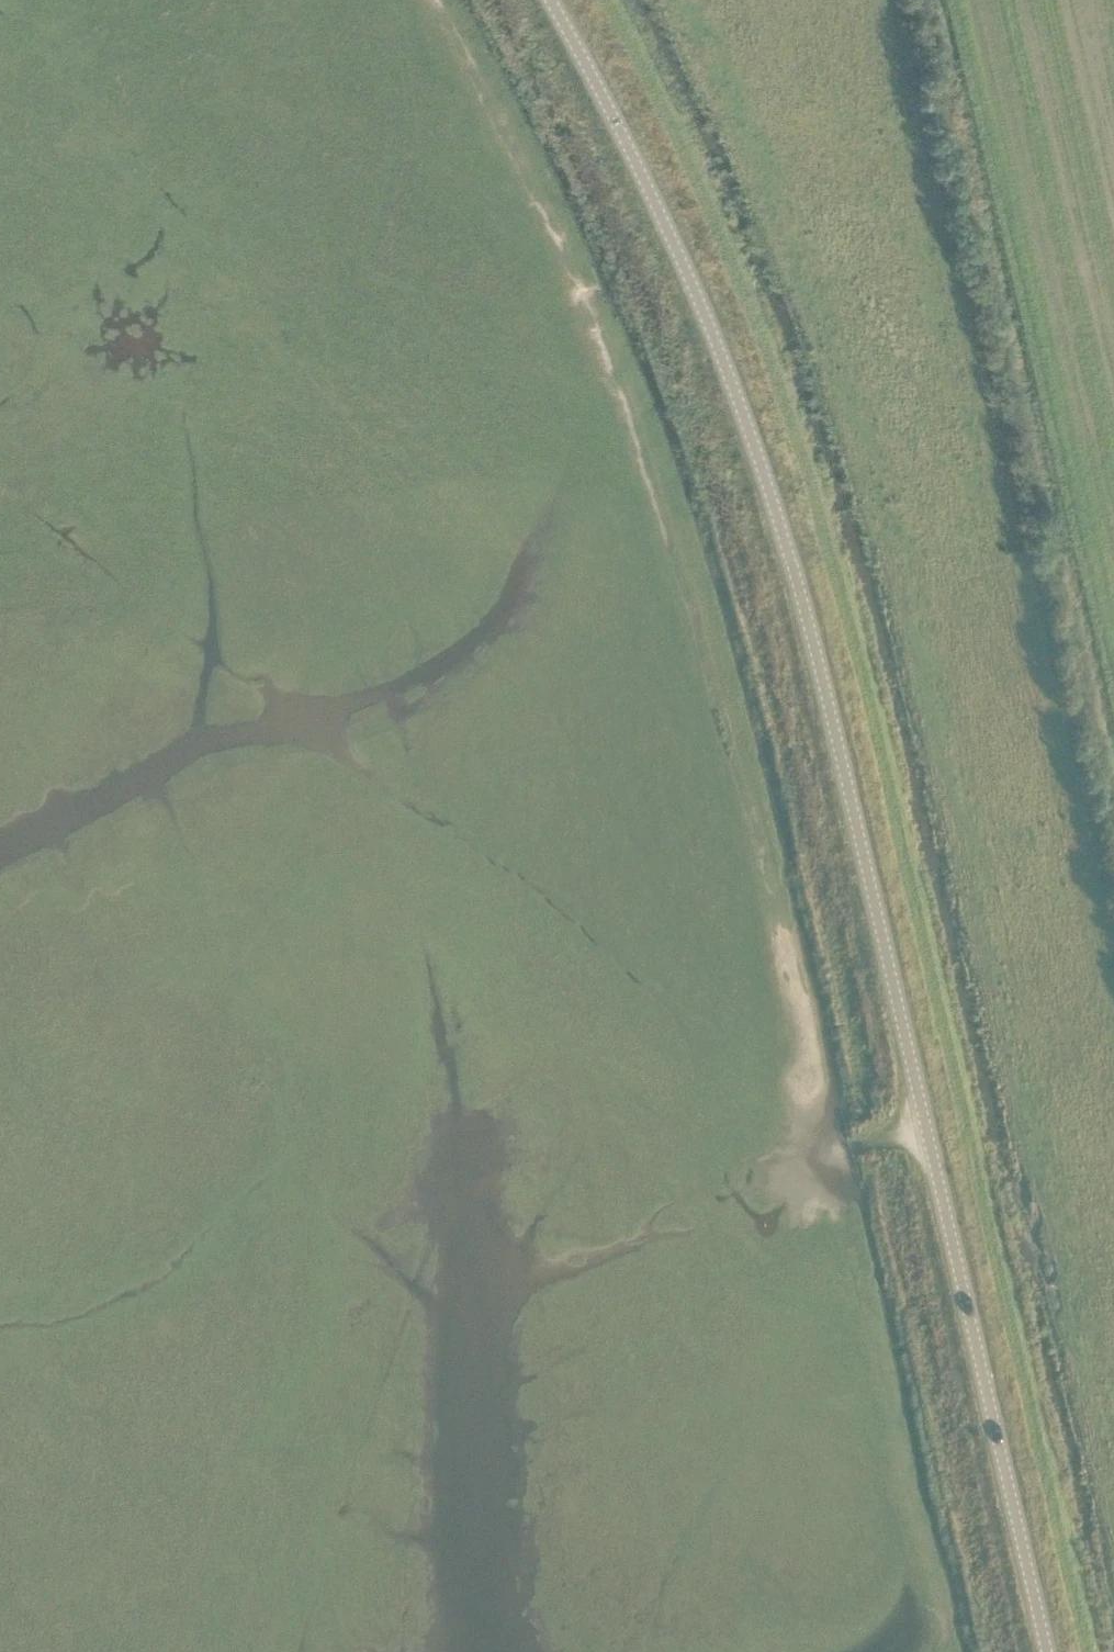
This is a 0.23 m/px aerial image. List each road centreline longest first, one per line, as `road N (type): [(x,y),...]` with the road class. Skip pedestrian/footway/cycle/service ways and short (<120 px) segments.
road 1 (unclassified): [(1043,1651),(841,797),(742,437),(676,261),(579,44),(551,0)]

